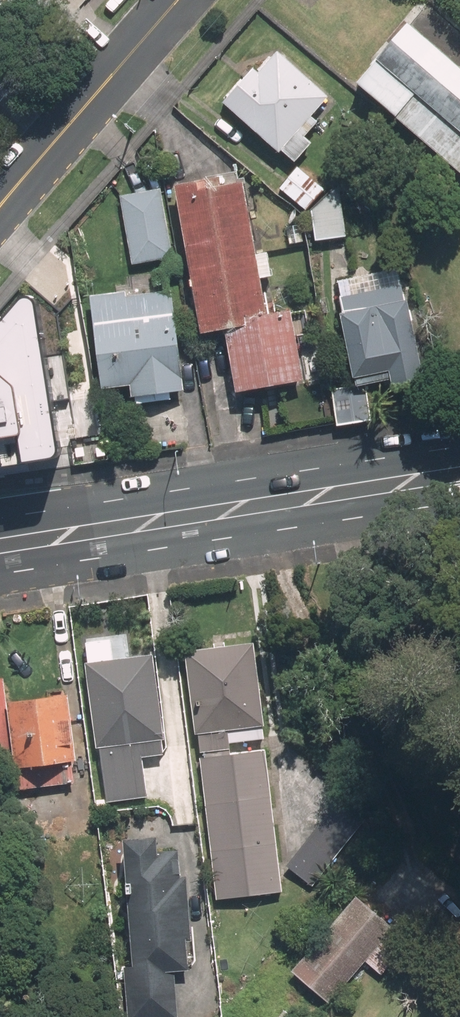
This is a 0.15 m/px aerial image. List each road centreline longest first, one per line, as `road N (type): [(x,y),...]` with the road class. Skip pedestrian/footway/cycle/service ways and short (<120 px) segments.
road 1 (secondary): [(459,475),(0,549)]
road 2 (tertiary): [(180,0),(0,208)]

